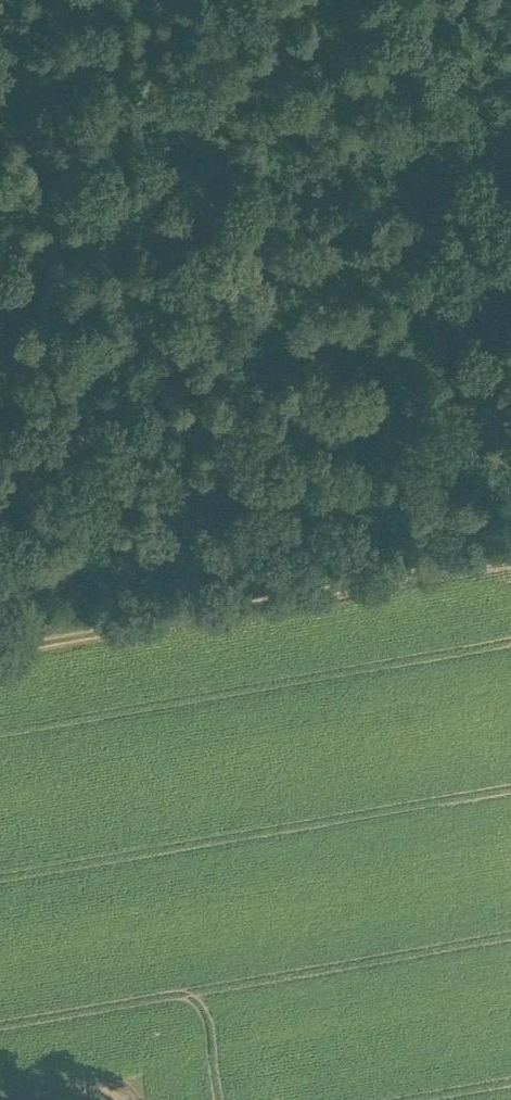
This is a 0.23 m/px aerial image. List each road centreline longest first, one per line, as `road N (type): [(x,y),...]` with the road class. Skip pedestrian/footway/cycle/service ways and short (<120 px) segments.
road 1 (track): [(510,557),(0,655)]

